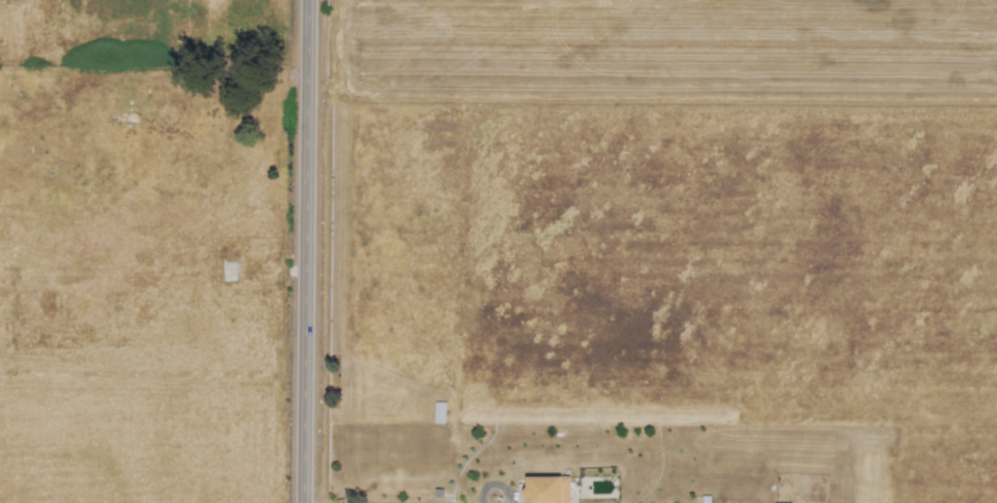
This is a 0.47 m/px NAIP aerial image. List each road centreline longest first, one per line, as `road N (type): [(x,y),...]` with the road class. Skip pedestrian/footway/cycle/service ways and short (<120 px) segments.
road 1 (tertiary): [(296,502),(302,0)]

